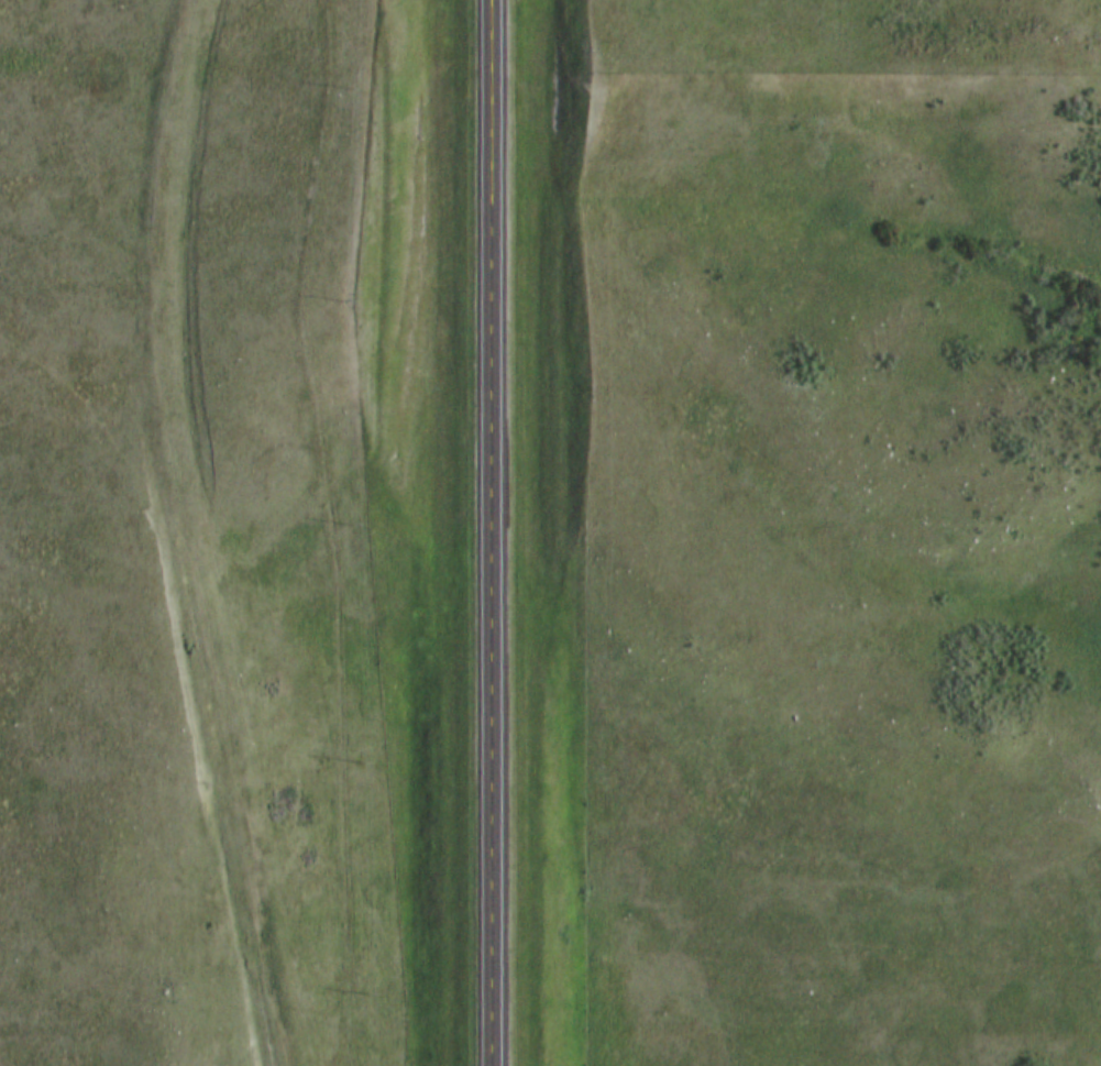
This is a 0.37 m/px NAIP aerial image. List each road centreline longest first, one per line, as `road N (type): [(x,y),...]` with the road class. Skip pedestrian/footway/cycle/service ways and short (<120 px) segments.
road 1 (secondary): [(495,0),(495,1065)]

